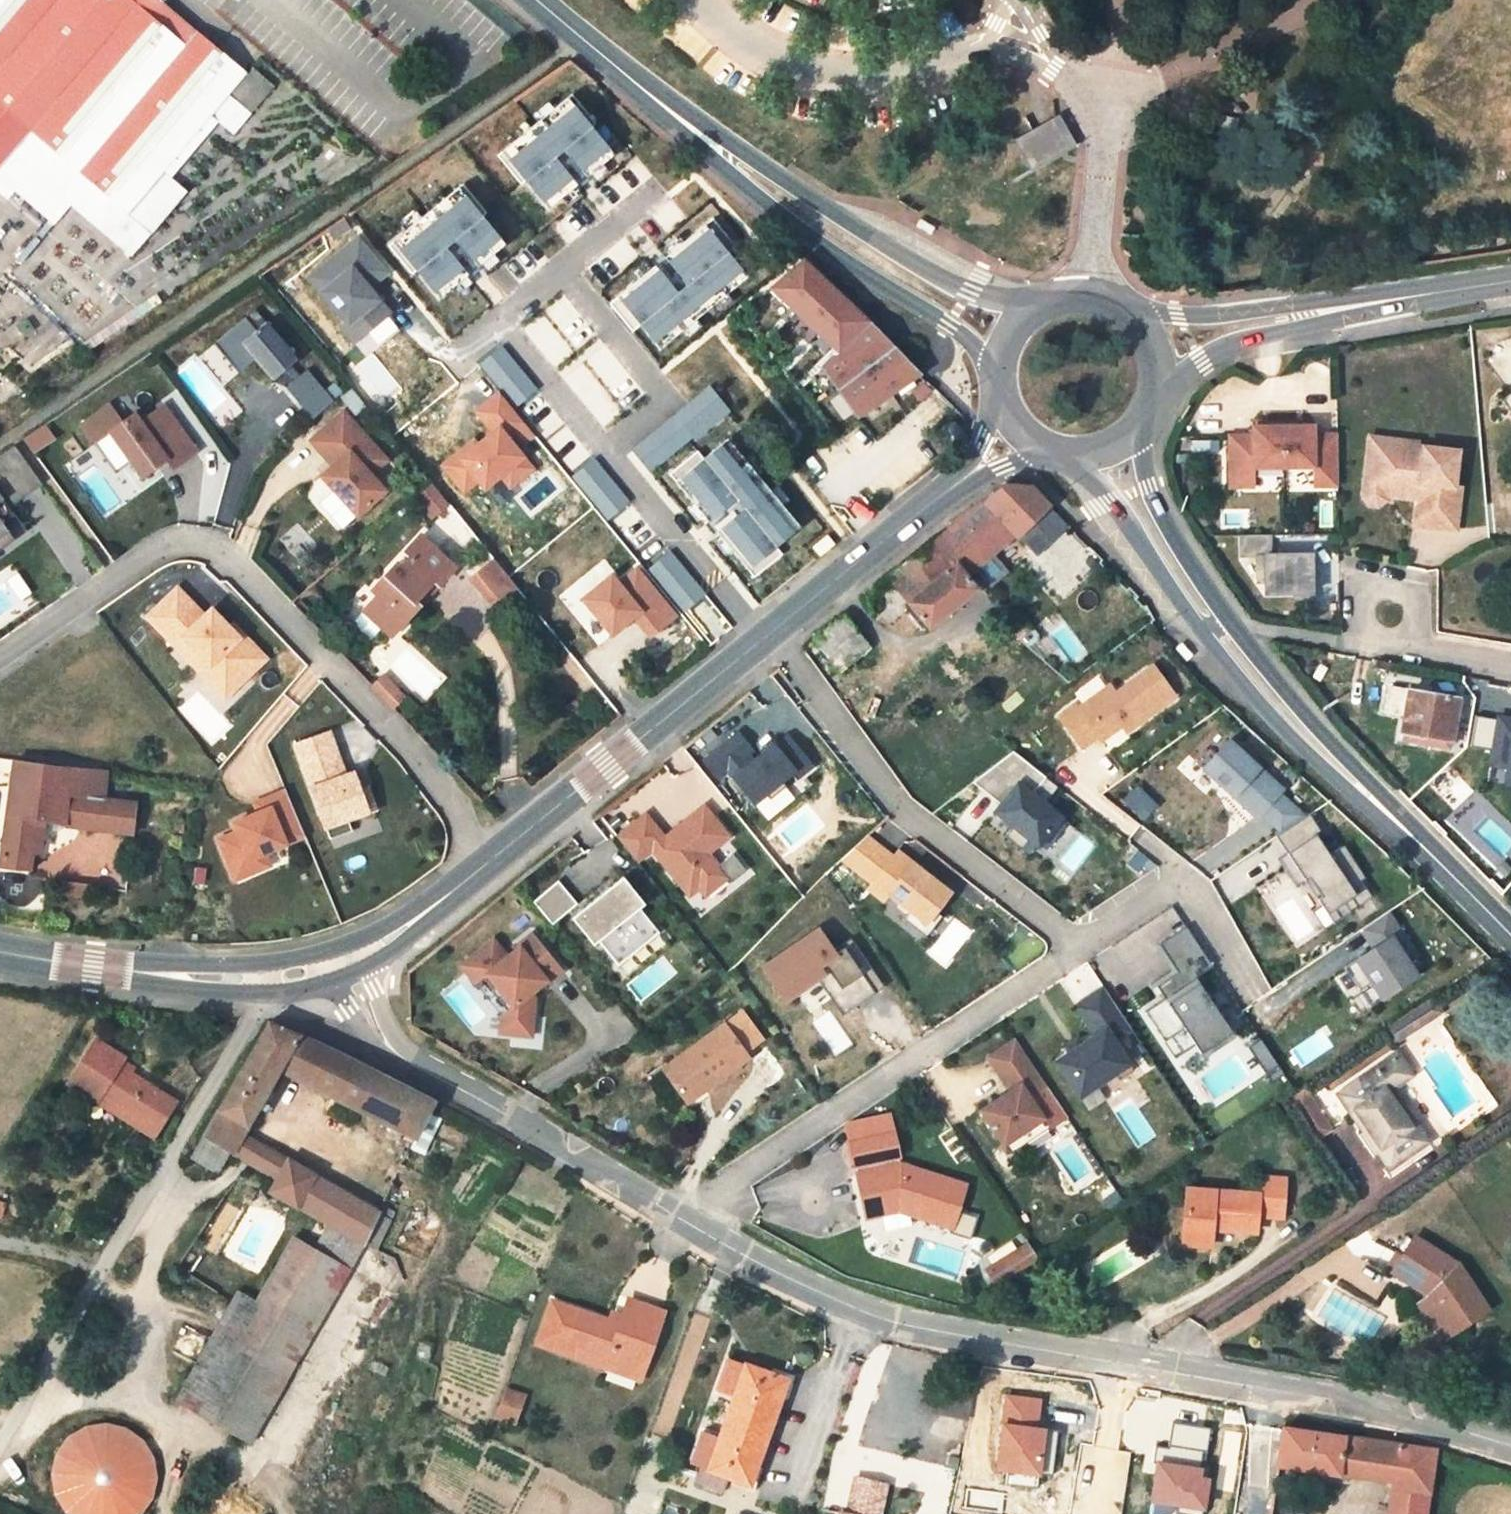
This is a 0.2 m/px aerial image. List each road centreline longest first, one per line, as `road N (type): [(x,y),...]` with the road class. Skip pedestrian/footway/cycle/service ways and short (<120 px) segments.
road 1 (residential): [(1510,1446),(1309,1396),(898,1325),(826,1298),(679,1217)]
road 2 (residential): [(0,659),(167,545),(209,548),(448,789),(467,833),(471,879)]
road 3 (secondary): [(1040,304),(971,294),(630,82)]
road 4 (secondary): [(630,82),(708,158),(950,328),(997,373)]
road 5 (residential): [(1053,965),(679,1217)]
road 6 (residential): [(772,632),(899,805),(1055,928),(1053,965)]
road 7 (residential): [(679,1217),(396,1053),(357,991),(349,962)]
road 8 (tertiary): [(772,632),(471,879)]
road 9 (tertiary): [(1510,281),(1217,314),(1132,315)]
road 10 (tertiary): [(1156,391),(1225,348),(1262,336),(1510,281)]
road 11 (tertiary): [(349,962),(235,981),(0,952)]
road 12 (secondary): [(1199,631),(1230,673),(1447,874)]
road 13 (secondary): [(1447,874),(1237,628)]
road 14 (tertiary): [(958,485),(772,632)]
road 15 (secondary): [(1237,628),(1172,539),(1150,491),(1145,418)]
road 16 (secondary): [(1071,454),(1199,631)]
road 17 (residential): [(1350,642),(1510,667)]
road 18 (residential): [(1053,965),(1179,885)]
road 19 (tertiary): [(471,879),(389,943),(349,962)]
road 20 (secondary): [(535,0),(630,82)]

